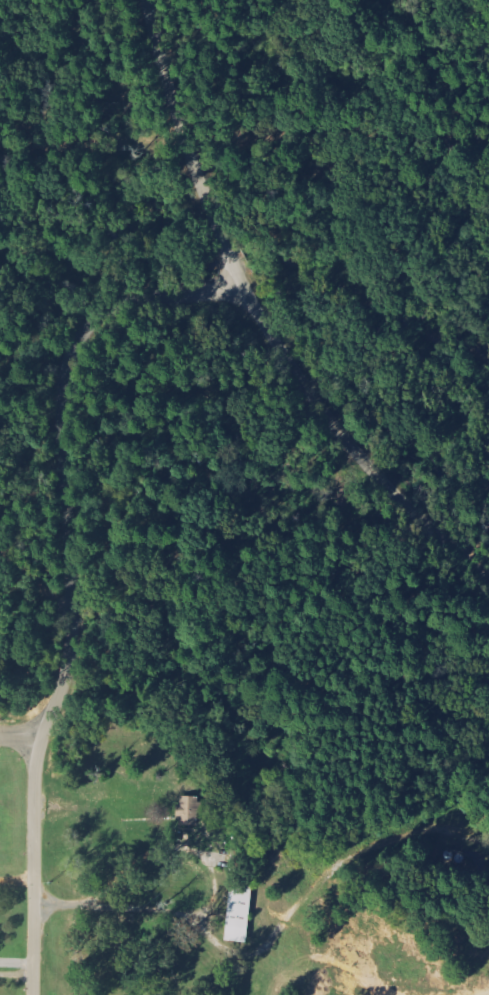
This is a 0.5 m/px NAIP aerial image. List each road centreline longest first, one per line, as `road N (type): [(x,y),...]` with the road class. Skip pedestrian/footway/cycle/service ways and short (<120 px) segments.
road 1 (residential): [(33,994),(36,767),(70,637),(71,356),(87,328),(123,303),(243,288)]
road 2 (residential): [(154,0),(206,205),(283,364),(386,496),(488,586)]

